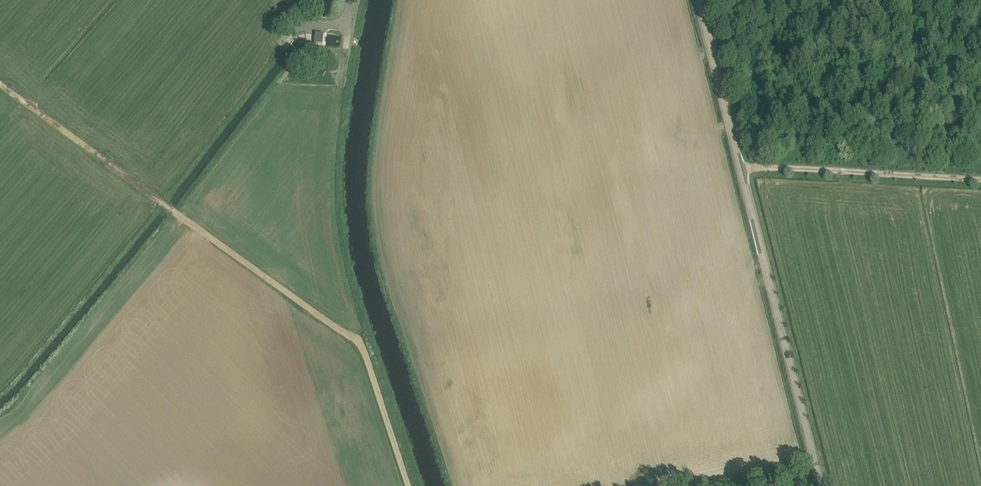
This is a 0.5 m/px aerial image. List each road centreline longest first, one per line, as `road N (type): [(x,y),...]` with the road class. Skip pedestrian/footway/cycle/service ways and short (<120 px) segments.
road 1 (track): [(0,81),(359,340),(408,485)]
road 2 (unclassified): [(821,485),(699,0)]

